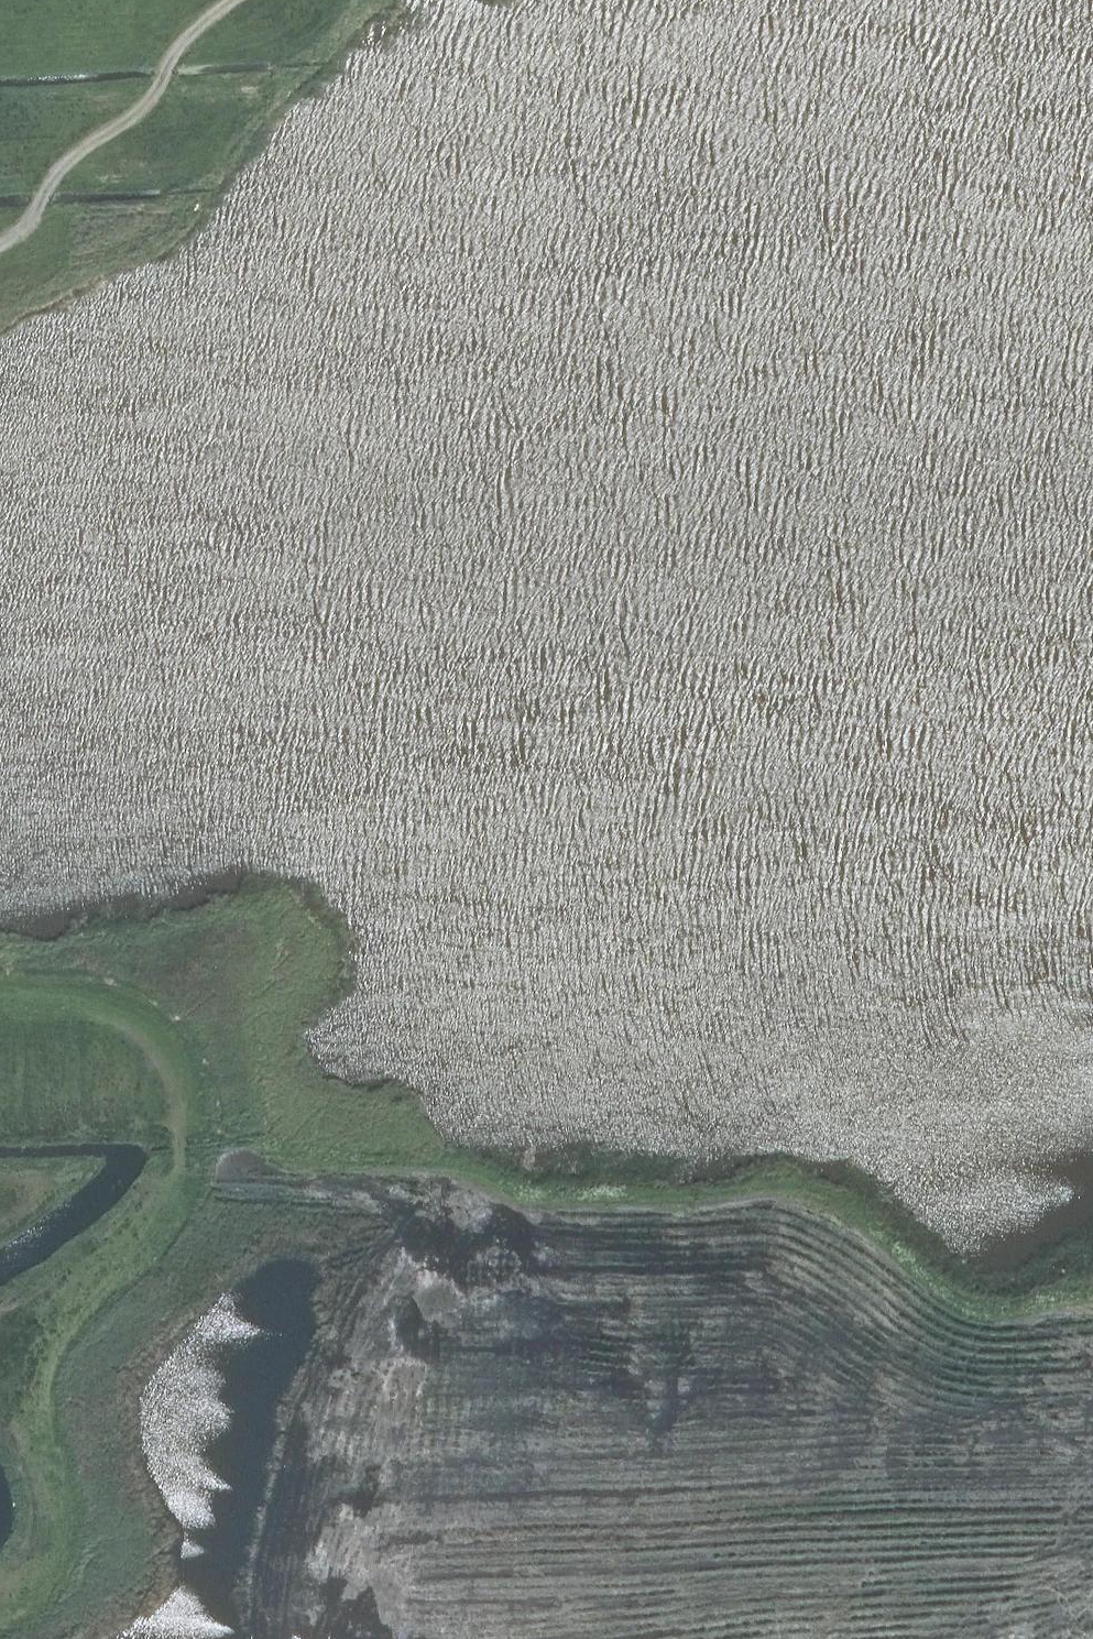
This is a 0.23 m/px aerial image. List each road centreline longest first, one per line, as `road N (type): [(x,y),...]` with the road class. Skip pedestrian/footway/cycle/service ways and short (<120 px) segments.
road 1 (track): [(0,246),(21,232),(77,153),(141,112),(178,52),(235,0)]
road 2 (track): [(179,1150),(168,1068),(131,1019),(101,1002),(0,989)]

